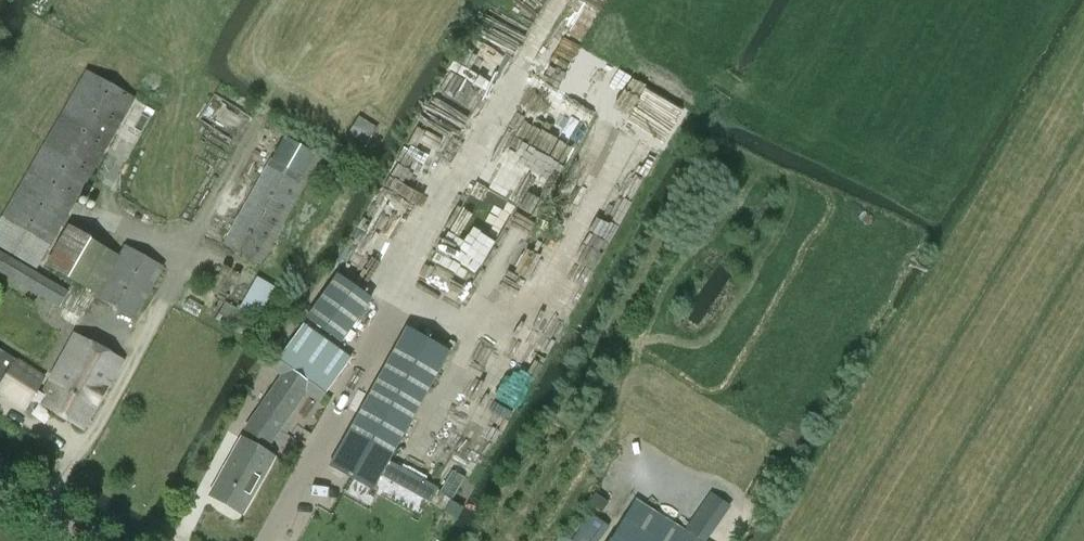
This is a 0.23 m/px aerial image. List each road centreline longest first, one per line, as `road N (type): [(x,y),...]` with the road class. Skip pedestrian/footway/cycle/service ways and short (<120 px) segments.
road 1 (tertiary): [(110,540),(0,477)]

